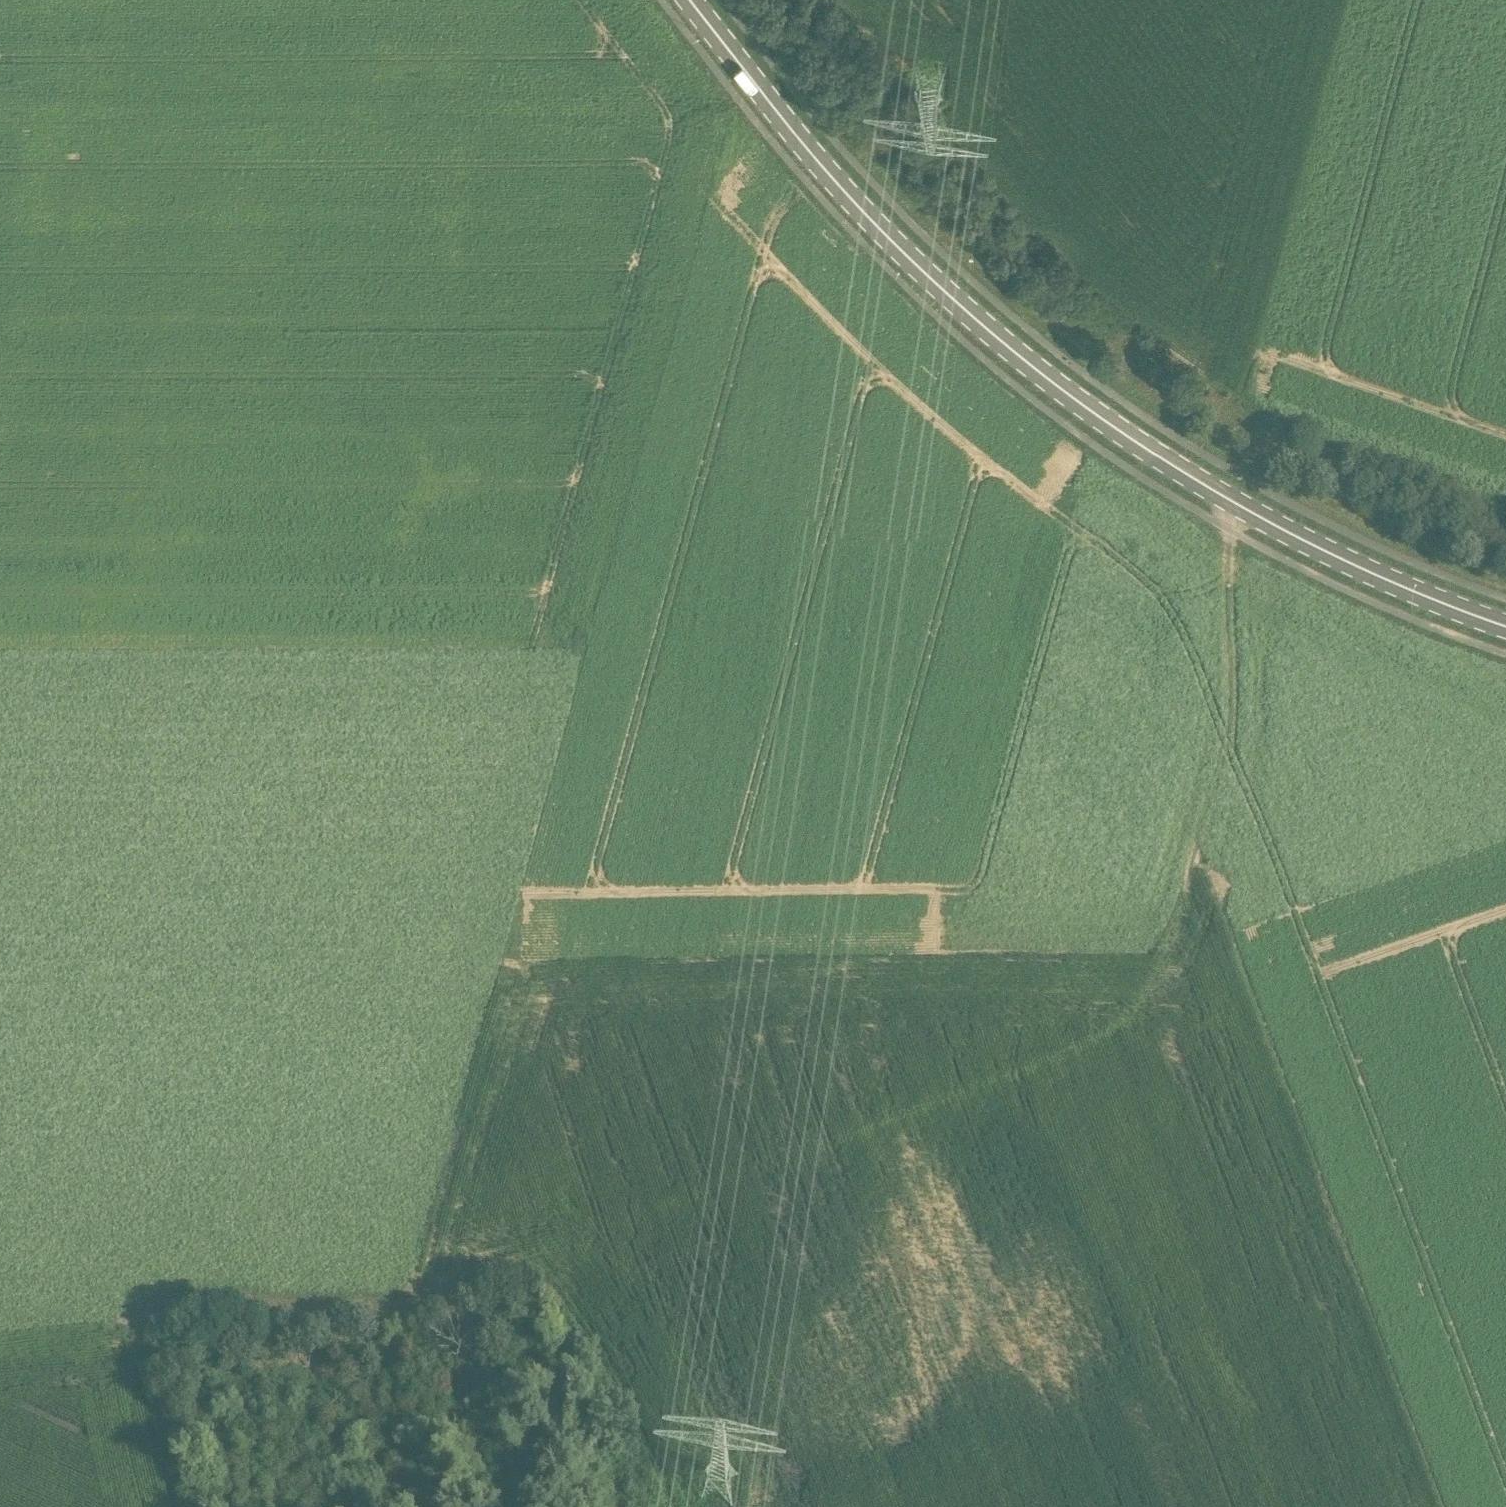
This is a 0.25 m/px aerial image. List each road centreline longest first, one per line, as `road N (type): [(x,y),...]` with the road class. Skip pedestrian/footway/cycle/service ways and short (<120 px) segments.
road 1 (tertiary): [(1505,632),(1288,537),(1023,363),(814,161),(691,0)]

